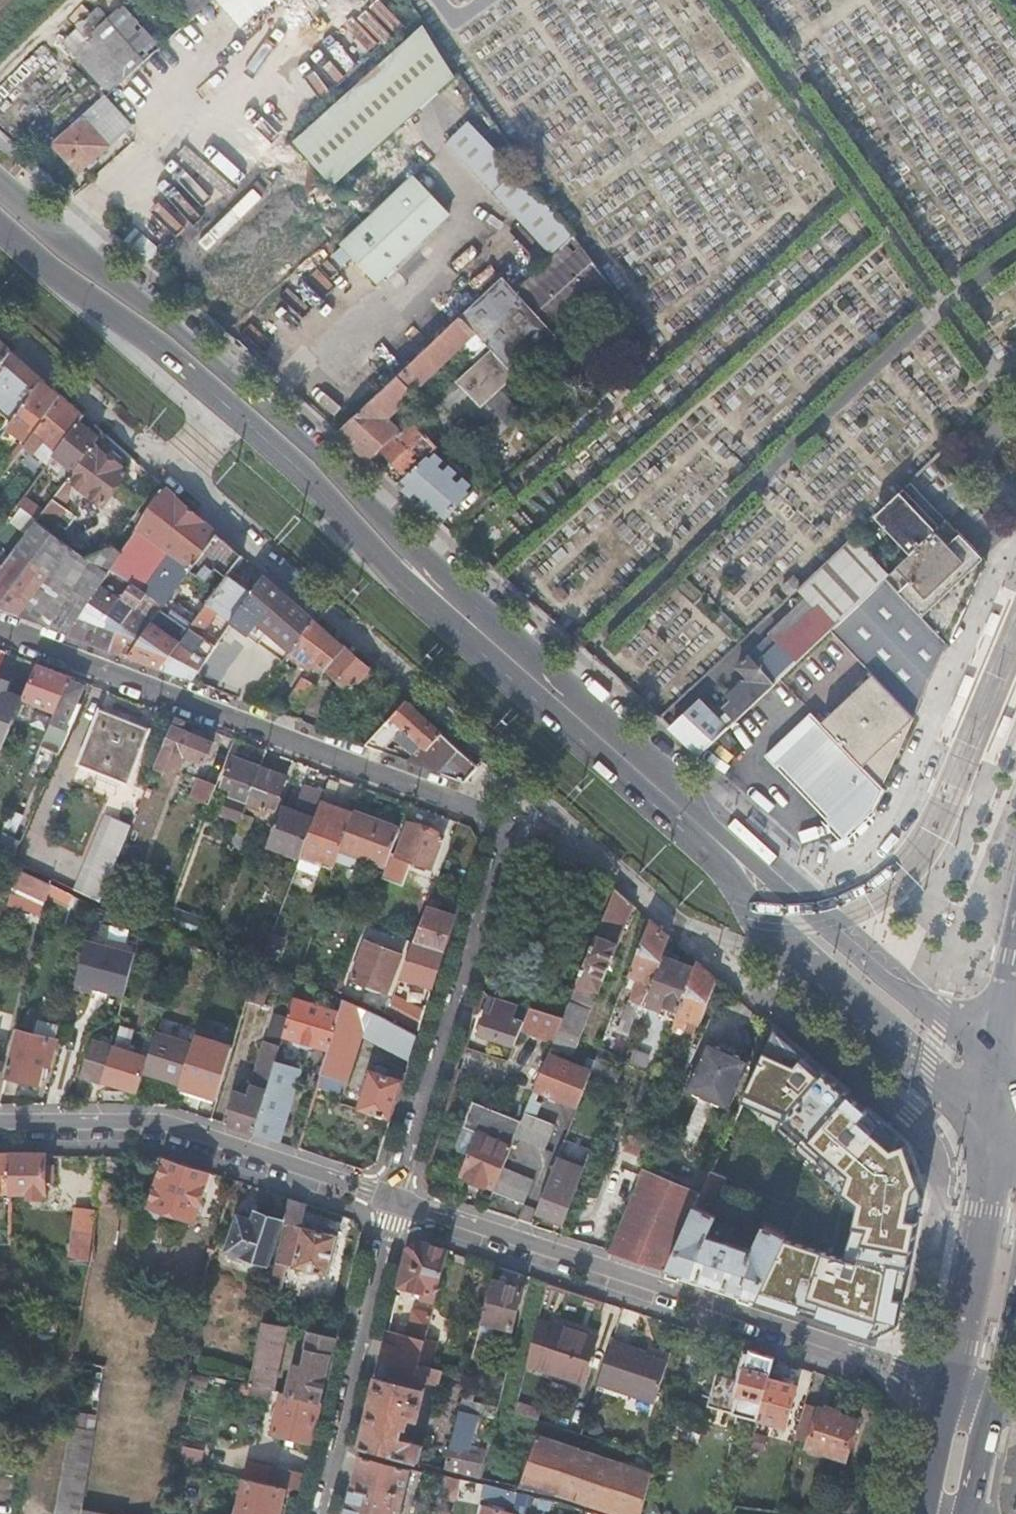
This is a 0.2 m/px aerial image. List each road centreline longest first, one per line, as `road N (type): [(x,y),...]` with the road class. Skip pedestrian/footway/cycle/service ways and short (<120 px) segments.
road 1 (primary): [(234,398),(736,861)]
road 2 (residential): [(392,1204),(948,1384)]
road 3 (residential): [(176,477),(610,860)]
road 4 (residential): [(0,629),(494,816),(505,827)]
road 5 (residential): [(0,1130),(165,1129),(392,1204)]
road 6 (residential): [(392,1204),(505,827)]
road 7 (primary): [(988,1054),(812,908),(736,861)]
road 8 (residential): [(322,1513),(392,1204)]
road 9 (primary): [(0,203),(234,398)]
road 10 (primary): [(780,949),(994,1128)]
road 11 (primary): [(994,1128),(948,1384)]
road 12 (residential): [(0,320),(176,477)]
road 13 (residential): [(610,860),(723,952),(780,949)]
road 14 (primary): [(948,1384),(920,1513)]

